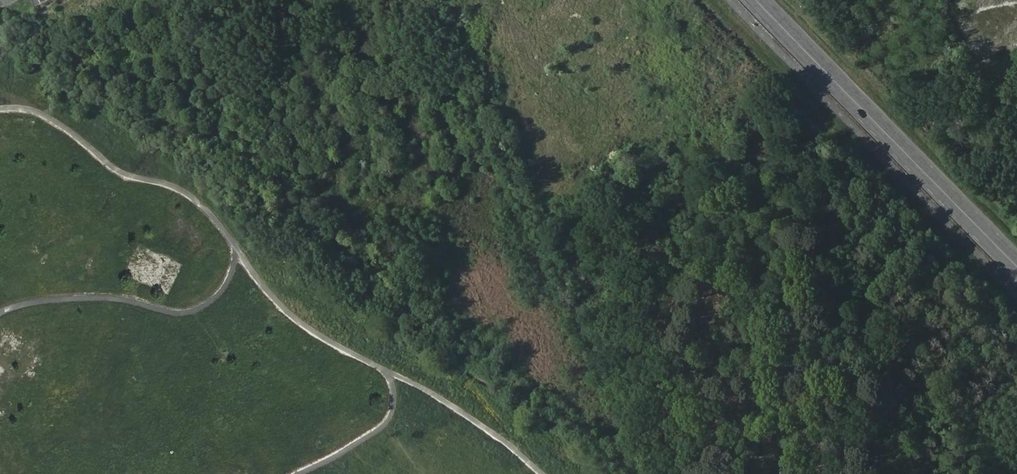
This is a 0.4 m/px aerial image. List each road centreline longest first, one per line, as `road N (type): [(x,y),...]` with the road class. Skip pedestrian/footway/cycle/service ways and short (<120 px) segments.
road 1 (primary): [(1016,267),(756,0)]

